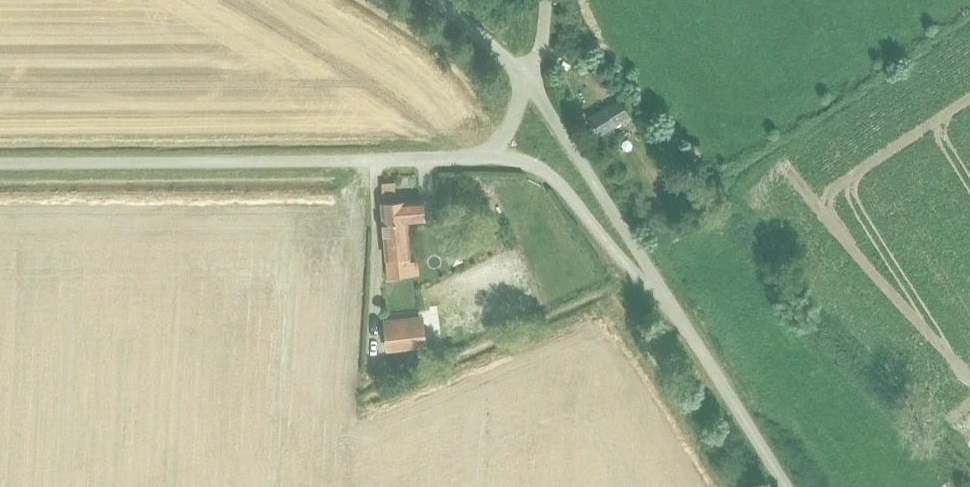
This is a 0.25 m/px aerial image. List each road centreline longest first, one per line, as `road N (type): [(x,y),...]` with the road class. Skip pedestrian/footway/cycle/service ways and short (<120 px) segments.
road 1 (unclassified): [(0,162),(492,154)]
road 2 (unclassified): [(663,295),(524,78)]
road 3 (unclassified): [(492,154),(552,175),(628,267),(663,295)]
road 4 (unclassified): [(785,486),(663,295)]

